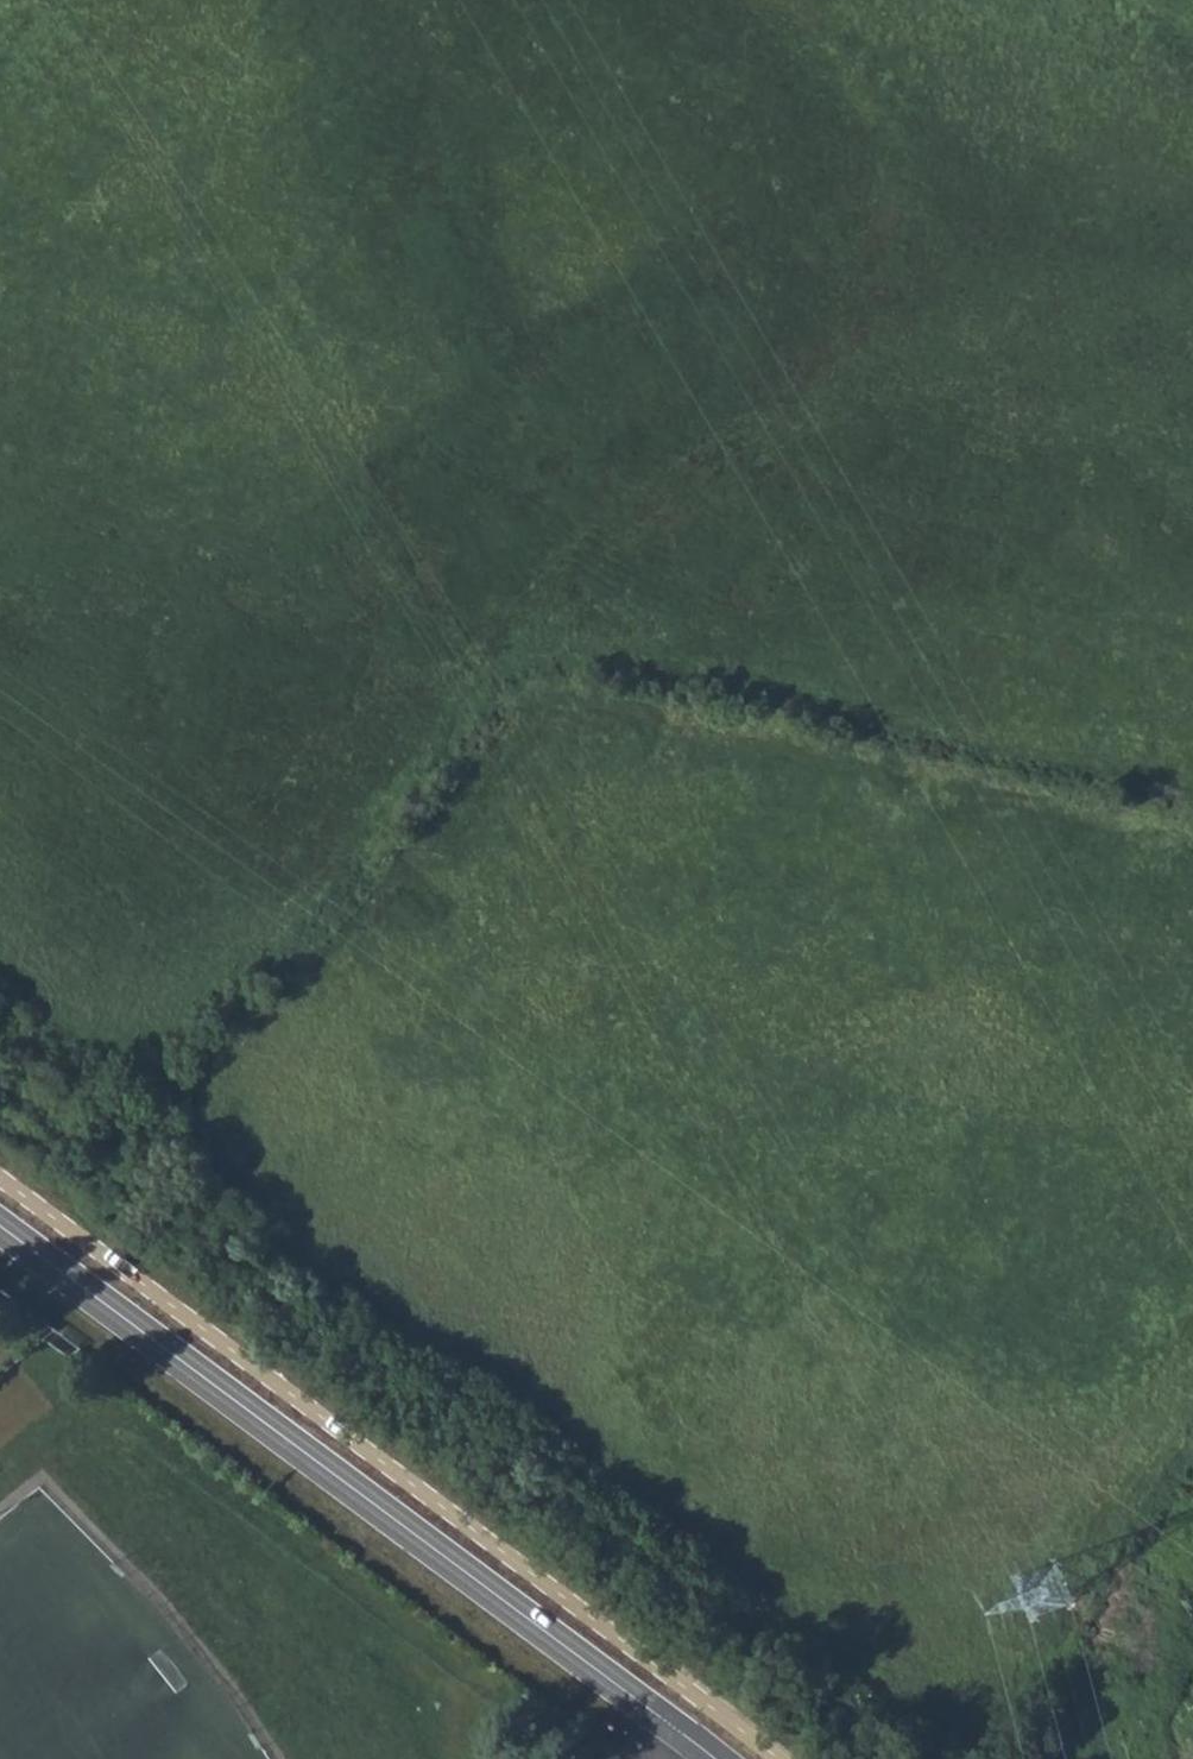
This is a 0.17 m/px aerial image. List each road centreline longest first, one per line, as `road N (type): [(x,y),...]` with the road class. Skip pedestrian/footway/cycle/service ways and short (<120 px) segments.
road 1 (secondary): [(0,1225),(711,1758)]

